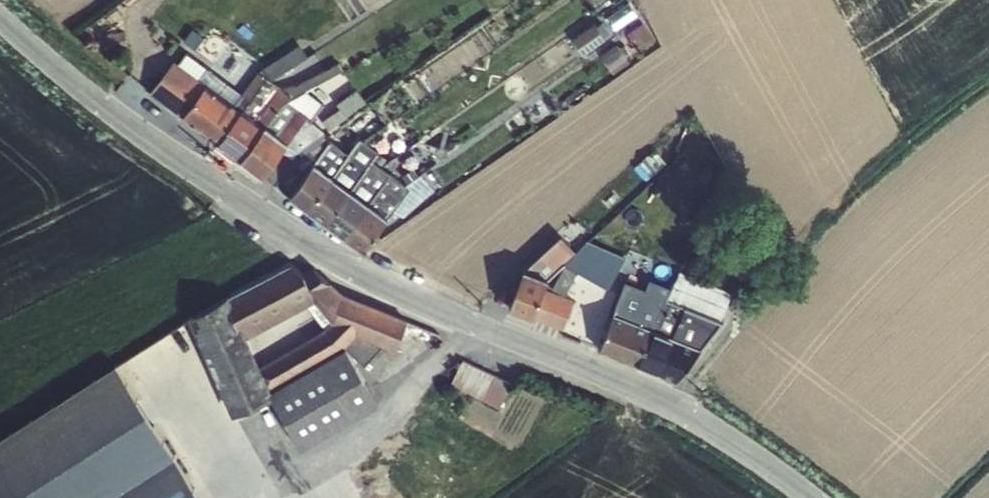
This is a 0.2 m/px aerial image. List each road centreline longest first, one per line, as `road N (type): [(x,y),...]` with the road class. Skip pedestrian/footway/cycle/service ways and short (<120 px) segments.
road 1 (tertiary): [(810,497),(688,416),(367,277),(241,207),(82,93),(0,21)]

